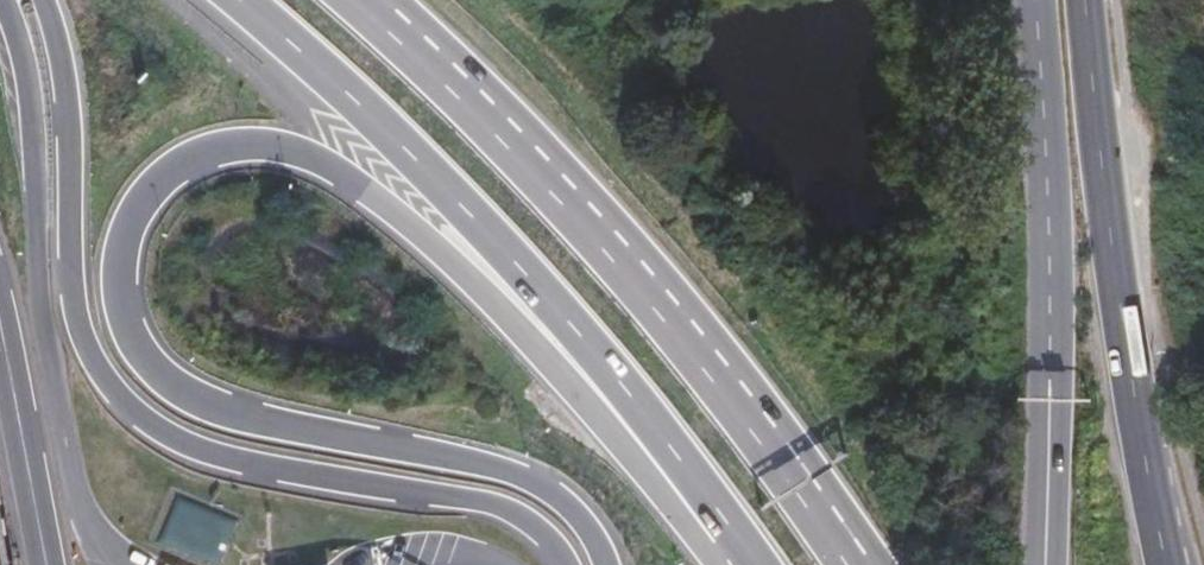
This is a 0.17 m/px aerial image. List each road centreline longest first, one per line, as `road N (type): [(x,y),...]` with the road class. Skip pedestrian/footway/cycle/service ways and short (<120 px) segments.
road 1 (trunk): [(604,564),(580,519),(534,483),(214,408),(153,371),(122,316),(116,286),(117,255),(145,194),(166,172),(230,147),(261,145),(346,176),(504,311),(721,564)]
road 2 (trunk): [(44,0),(66,87),(78,324),(113,392),(140,418),(207,452),(497,506),(543,533),(566,564)]
road 3 (trunk): [(240,0),(579,331),(755,564)]
road 4 (trunk): [(858,564),(658,296),(490,114),(370,0)]
road 5 (trunk): [(5,0),(23,57),(45,349),(71,484),(86,519),(122,564)]
road 6 (primary): [(1167,564),(1120,315),(1086,0)]
road 7 (primary): [(1035,0),(1048,159),(1050,405)]
road 8 (unclassified): [(0,315),(48,564)]
road 9 (tertiary): [(1050,405),(1034,564)]
road 10 (trunk): [(1050,405),(1059,469),(1055,564)]

